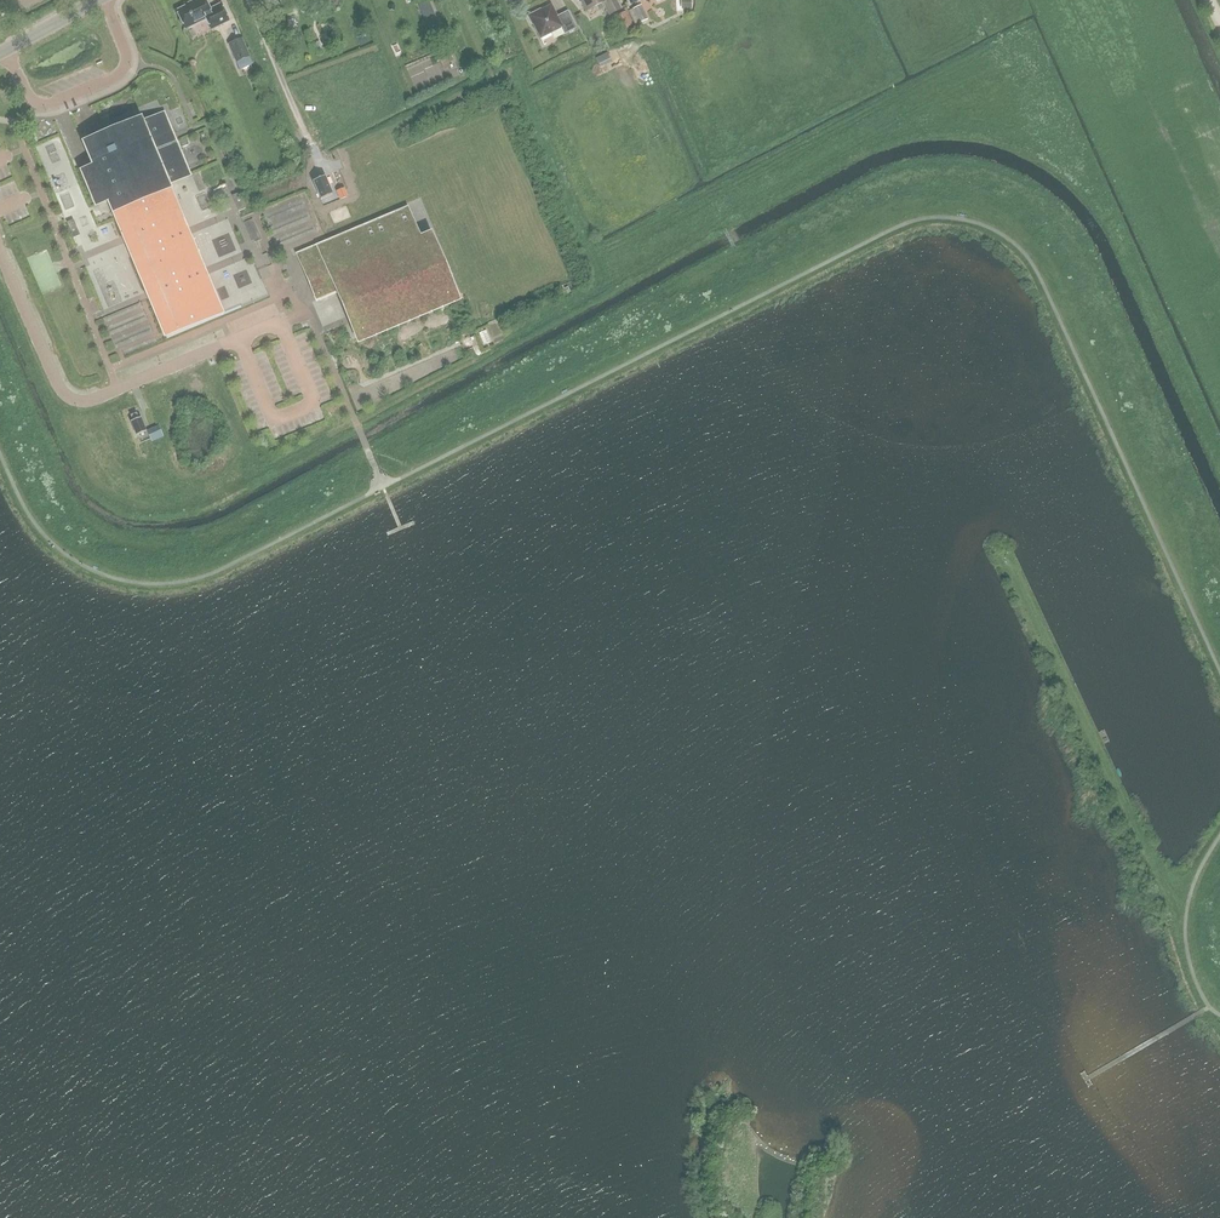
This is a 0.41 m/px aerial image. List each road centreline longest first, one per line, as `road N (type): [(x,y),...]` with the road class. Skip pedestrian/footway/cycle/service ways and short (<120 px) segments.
road 1 (unclassified): [(0,252),(60,390),(75,401),(280,323)]

